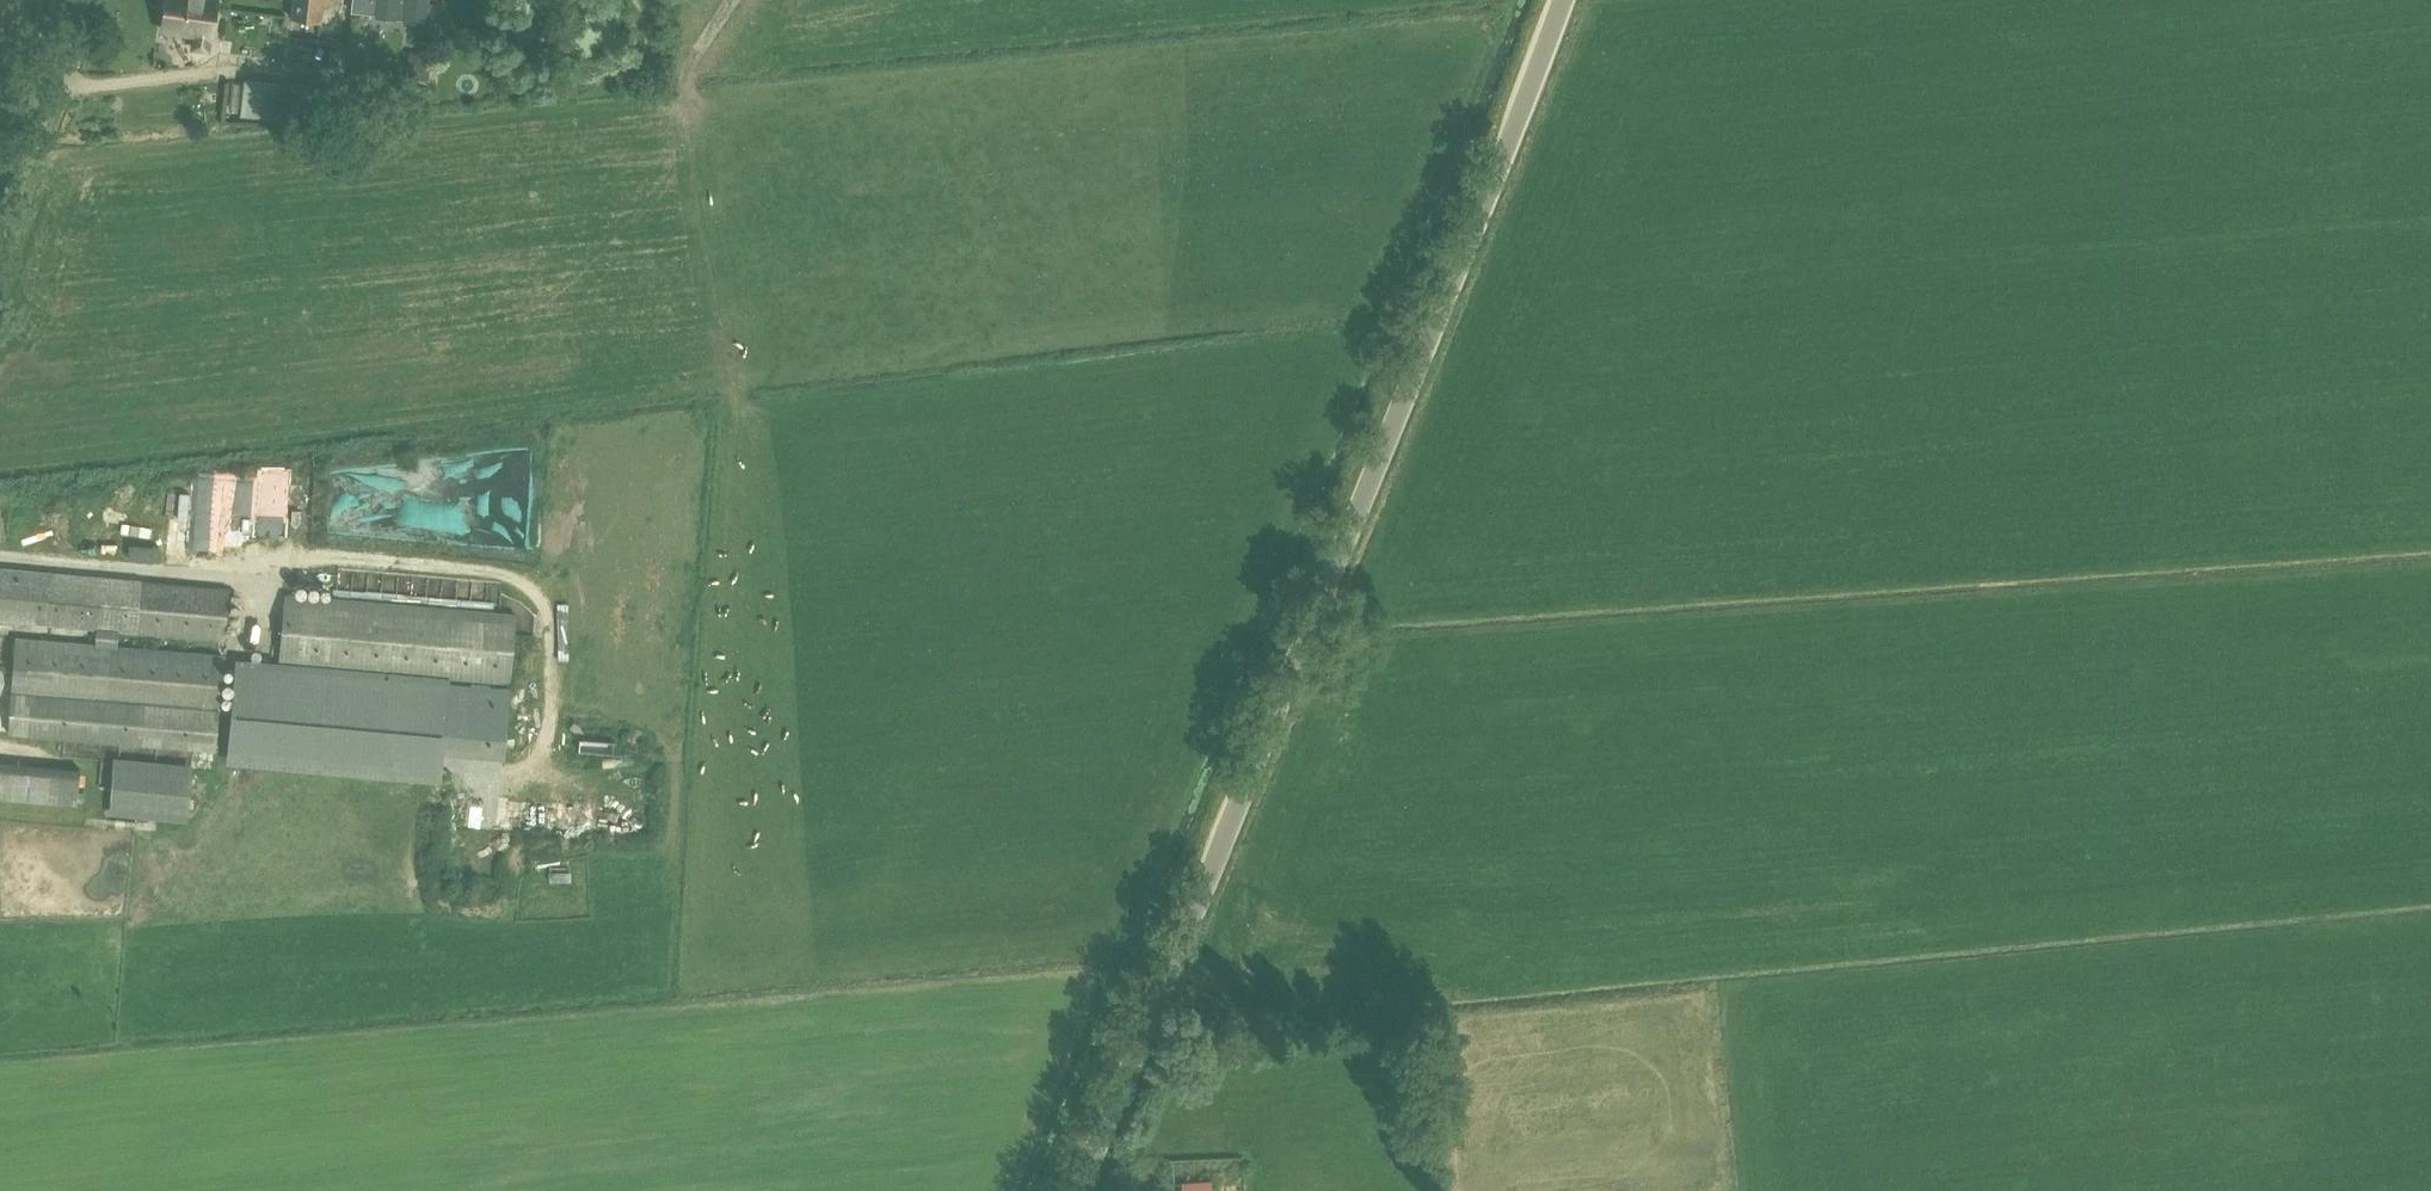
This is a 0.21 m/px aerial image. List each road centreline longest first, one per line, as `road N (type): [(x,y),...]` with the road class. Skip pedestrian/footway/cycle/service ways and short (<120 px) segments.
road 1 (unclassified): [(1076,1190),(1497,170),(1558,0)]
road 2 (unclassified): [(0,230),(83,0)]

